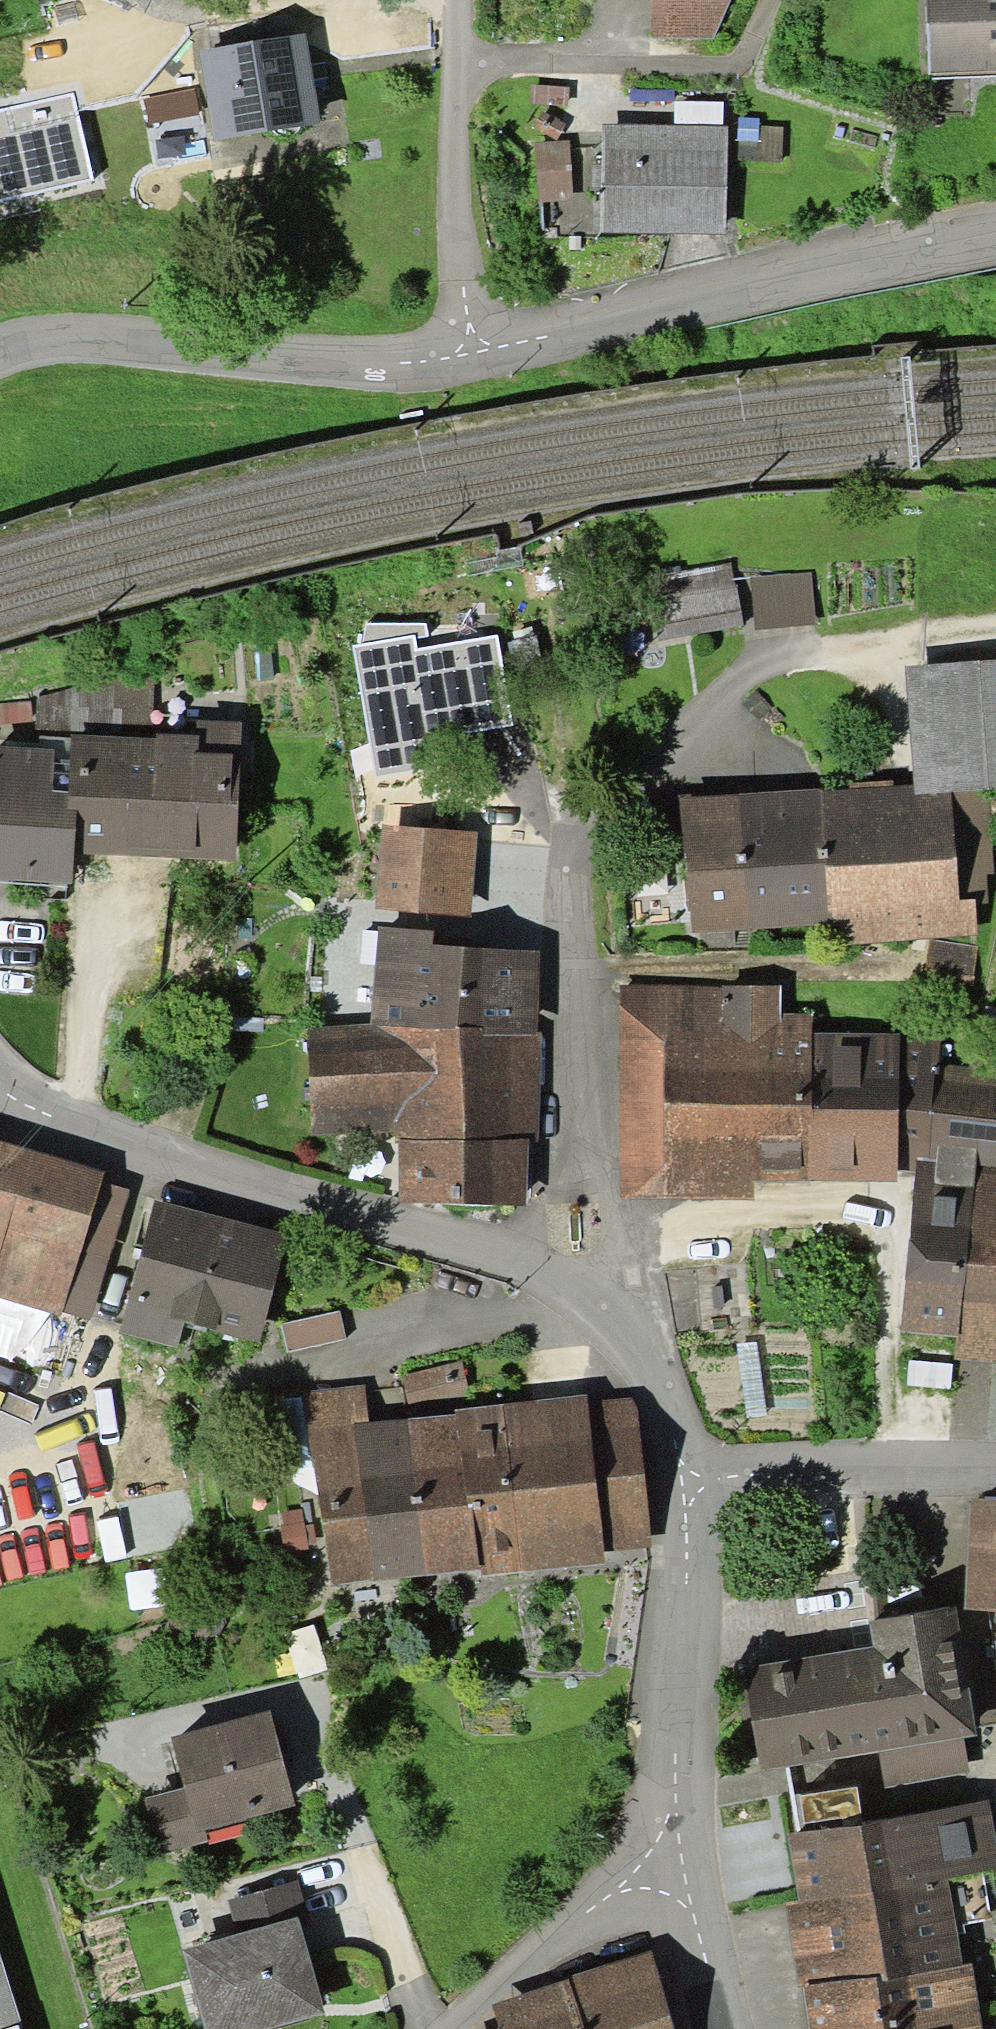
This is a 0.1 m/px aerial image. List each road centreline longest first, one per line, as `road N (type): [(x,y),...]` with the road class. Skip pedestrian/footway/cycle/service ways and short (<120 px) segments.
road 1 (residential): [(537,1272),(497,1252),(121,1149),(25,1111),(0,1091)]
road 2 (residential): [(472,353),(995,249)]
road 3 (residential): [(0,355),(87,335),(382,361),(472,353)]
road 4 (residential): [(537,1272),(571,1165),(586,858)]
road 5 (residential): [(673,1862),(695,1649),(690,1474)]
road 6 (residential): [(472,353),(457,217),(461,0)]
road 7 (residential): [(995,1477),(690,1474)]
road 8 (residential): [(454,2028),(591,1905),(673,1862)]
road 9 (residential): [(690,1474),(673,1412),(633,1345),(586,1297),(537,1272)]
road 10 (residential): [(715,2028),(673,1862)]

